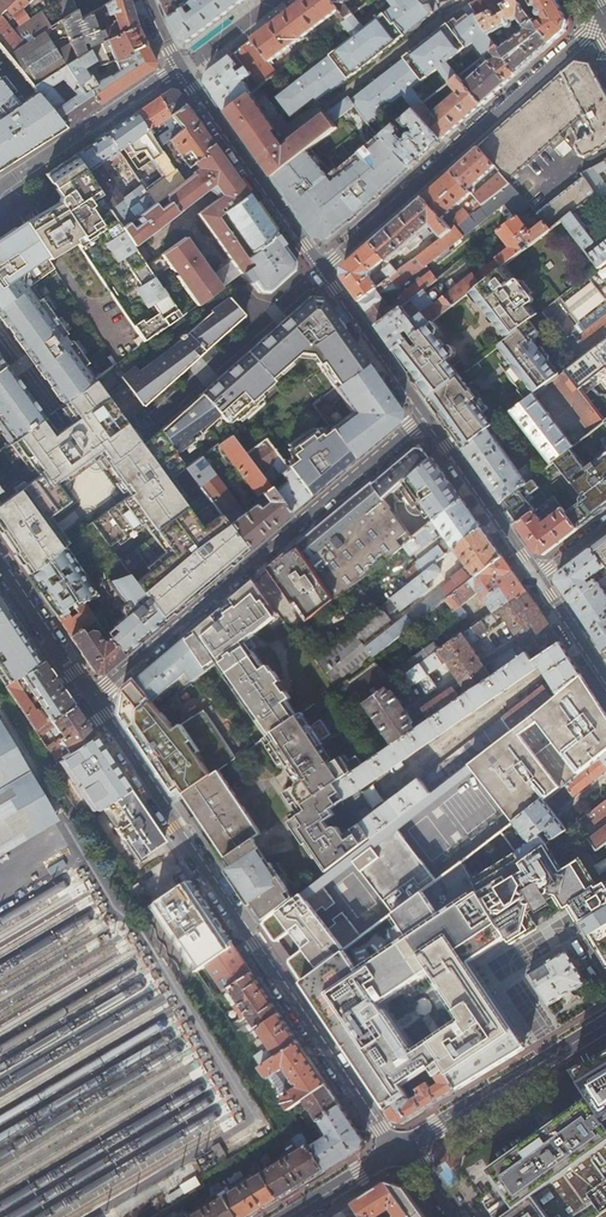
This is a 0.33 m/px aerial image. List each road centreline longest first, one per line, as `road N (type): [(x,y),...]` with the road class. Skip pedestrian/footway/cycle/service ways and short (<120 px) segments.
road 1 (residential): [(90,699),(394,1154)]
road 2 (residential): [(90,699),(426,414)]
road 3 (residential): [(600,17),(322,266)]
road 4 (residential): [(322,266),(181,68)]
road 5 (tertiary): [(605,1024),(412,1143)]
road 6 (residential): [(156,407),(322,266)]
road 7 (residential): [(181,68),(0,186)]
road 8 (residential): [(537,573),(426,414)]
road 9 (residential): [(426,414),(322,266)]
road 10 (residential): [(0,564),(90,699)]
road 11 (residential): [(605,676),(537,573)]
road 12 (tertiary): [(394,1154),(290,1216)]

